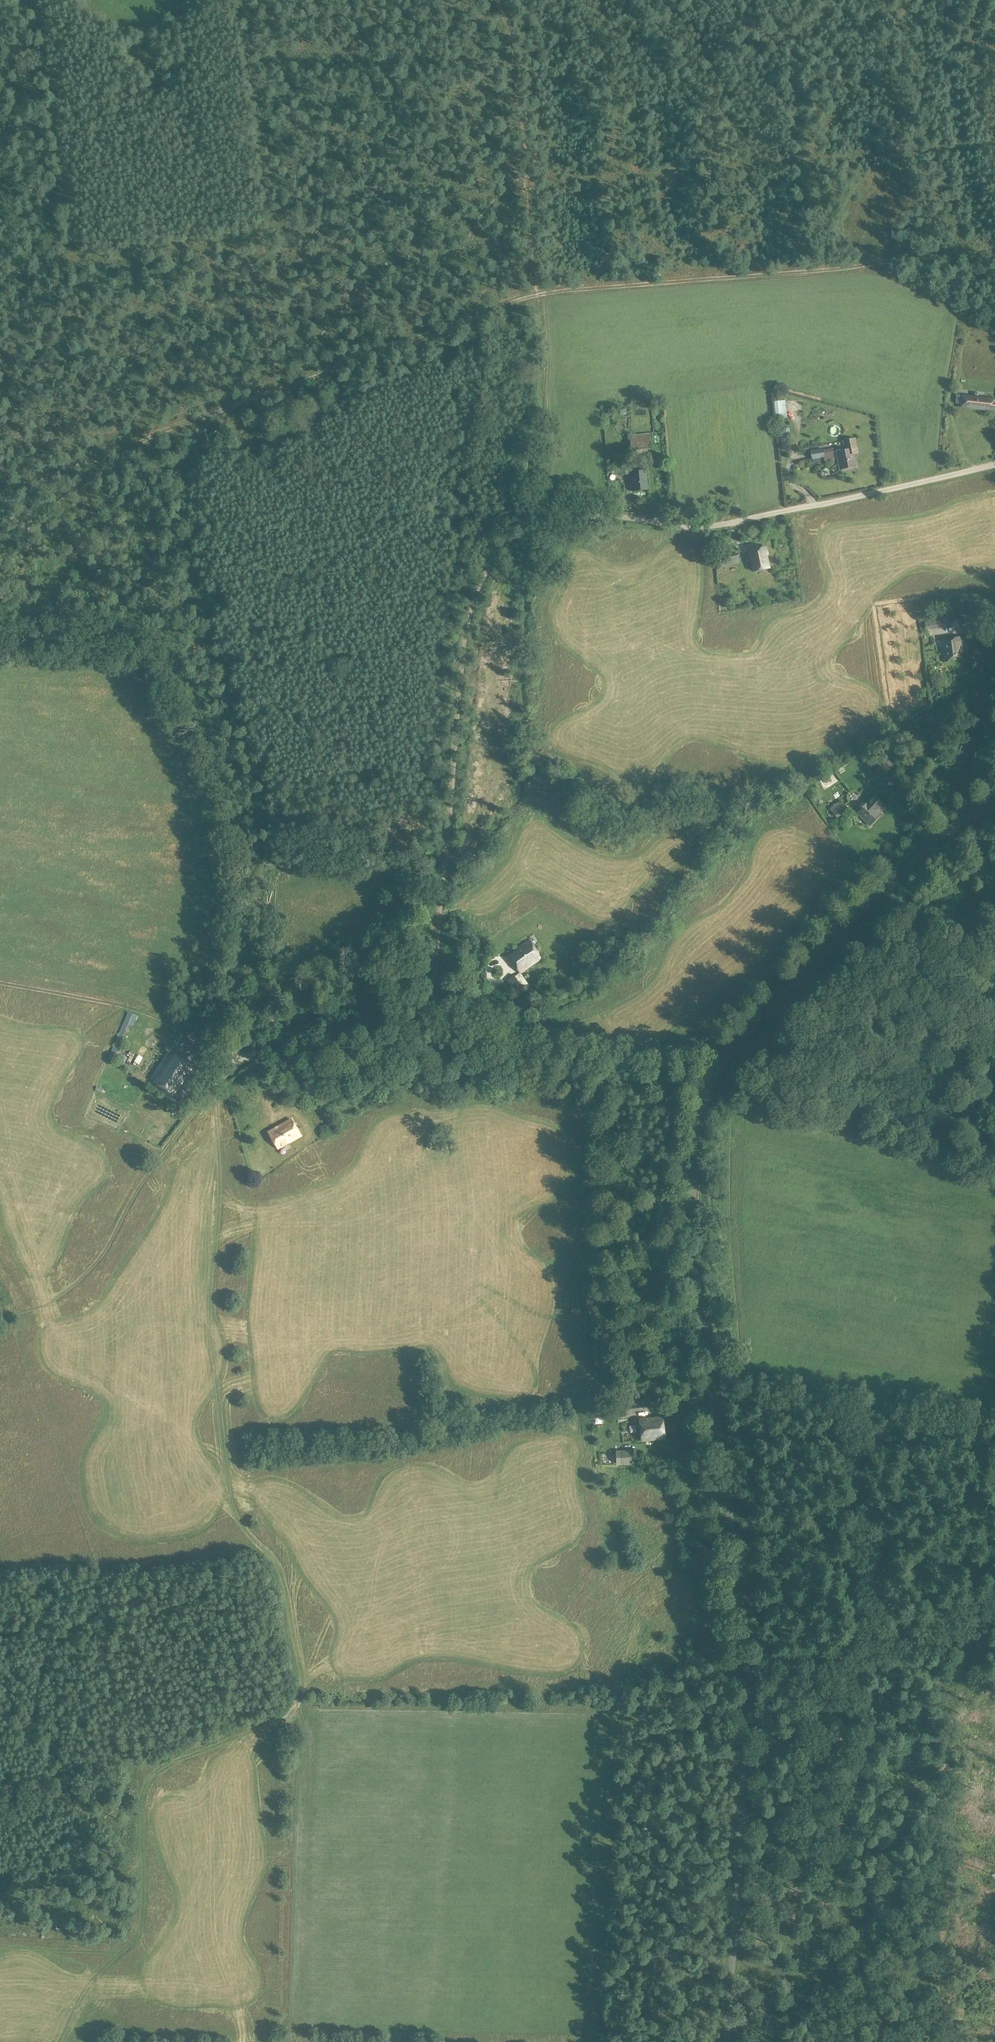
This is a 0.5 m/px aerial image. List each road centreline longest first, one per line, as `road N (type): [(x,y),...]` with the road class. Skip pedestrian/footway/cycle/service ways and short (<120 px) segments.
road 1 (unclassified): [(727,2041),(752,1730),(691,1227),(705,1091),(728,1054),(919,853),(994,804)]
road 2 (track): [(712,1075),(433,989),(463,643),(494,551),(540,520),(702,526),(825,503)]
road 3 (track): [(994,252),(541,293),(0,496)]
road 4 (track): [(433,989),(368,1001),(238,1058),(61,1297),(6,1315)]
road 5 (track): [(712,1075),(936,1147),(994,1138)]
road 6 (track): [(994,1630),(860,1648),(785,1607),(740,1605)]
road 7 (track): [(238,1058),(138,1009),(0,981)]
road 8 (track): [(541,293),(540,520)]
road 9 (unclassified): [(825,503),(994,465)]

